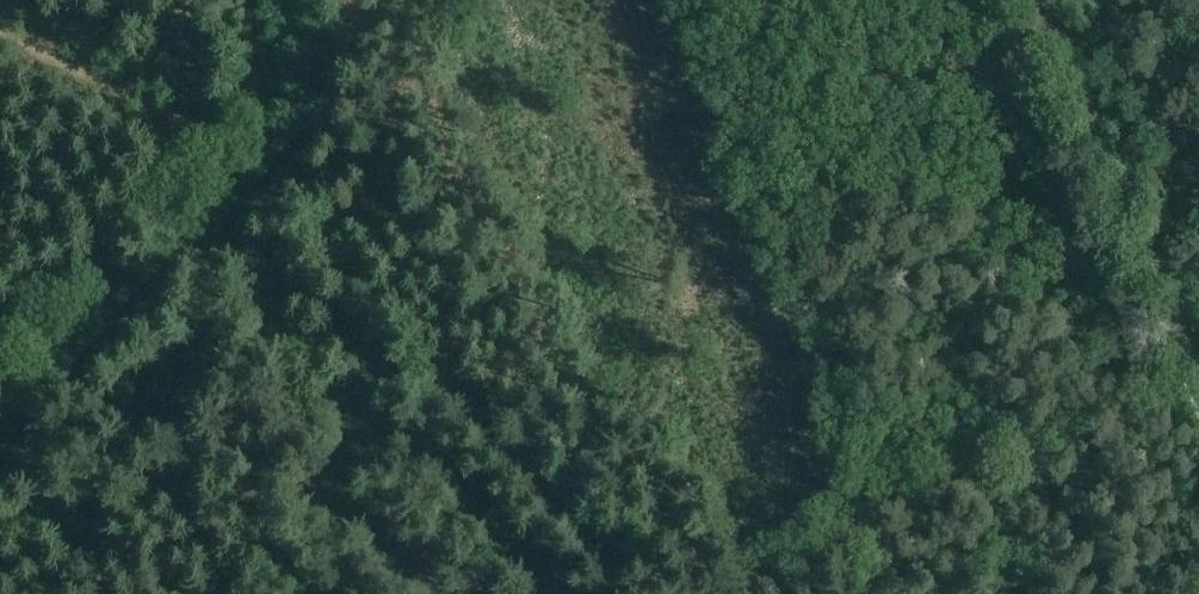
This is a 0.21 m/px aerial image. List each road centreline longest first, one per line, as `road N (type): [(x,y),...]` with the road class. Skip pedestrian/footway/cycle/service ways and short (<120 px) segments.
road 1 (track): [(1198,316),(1052,0)]

